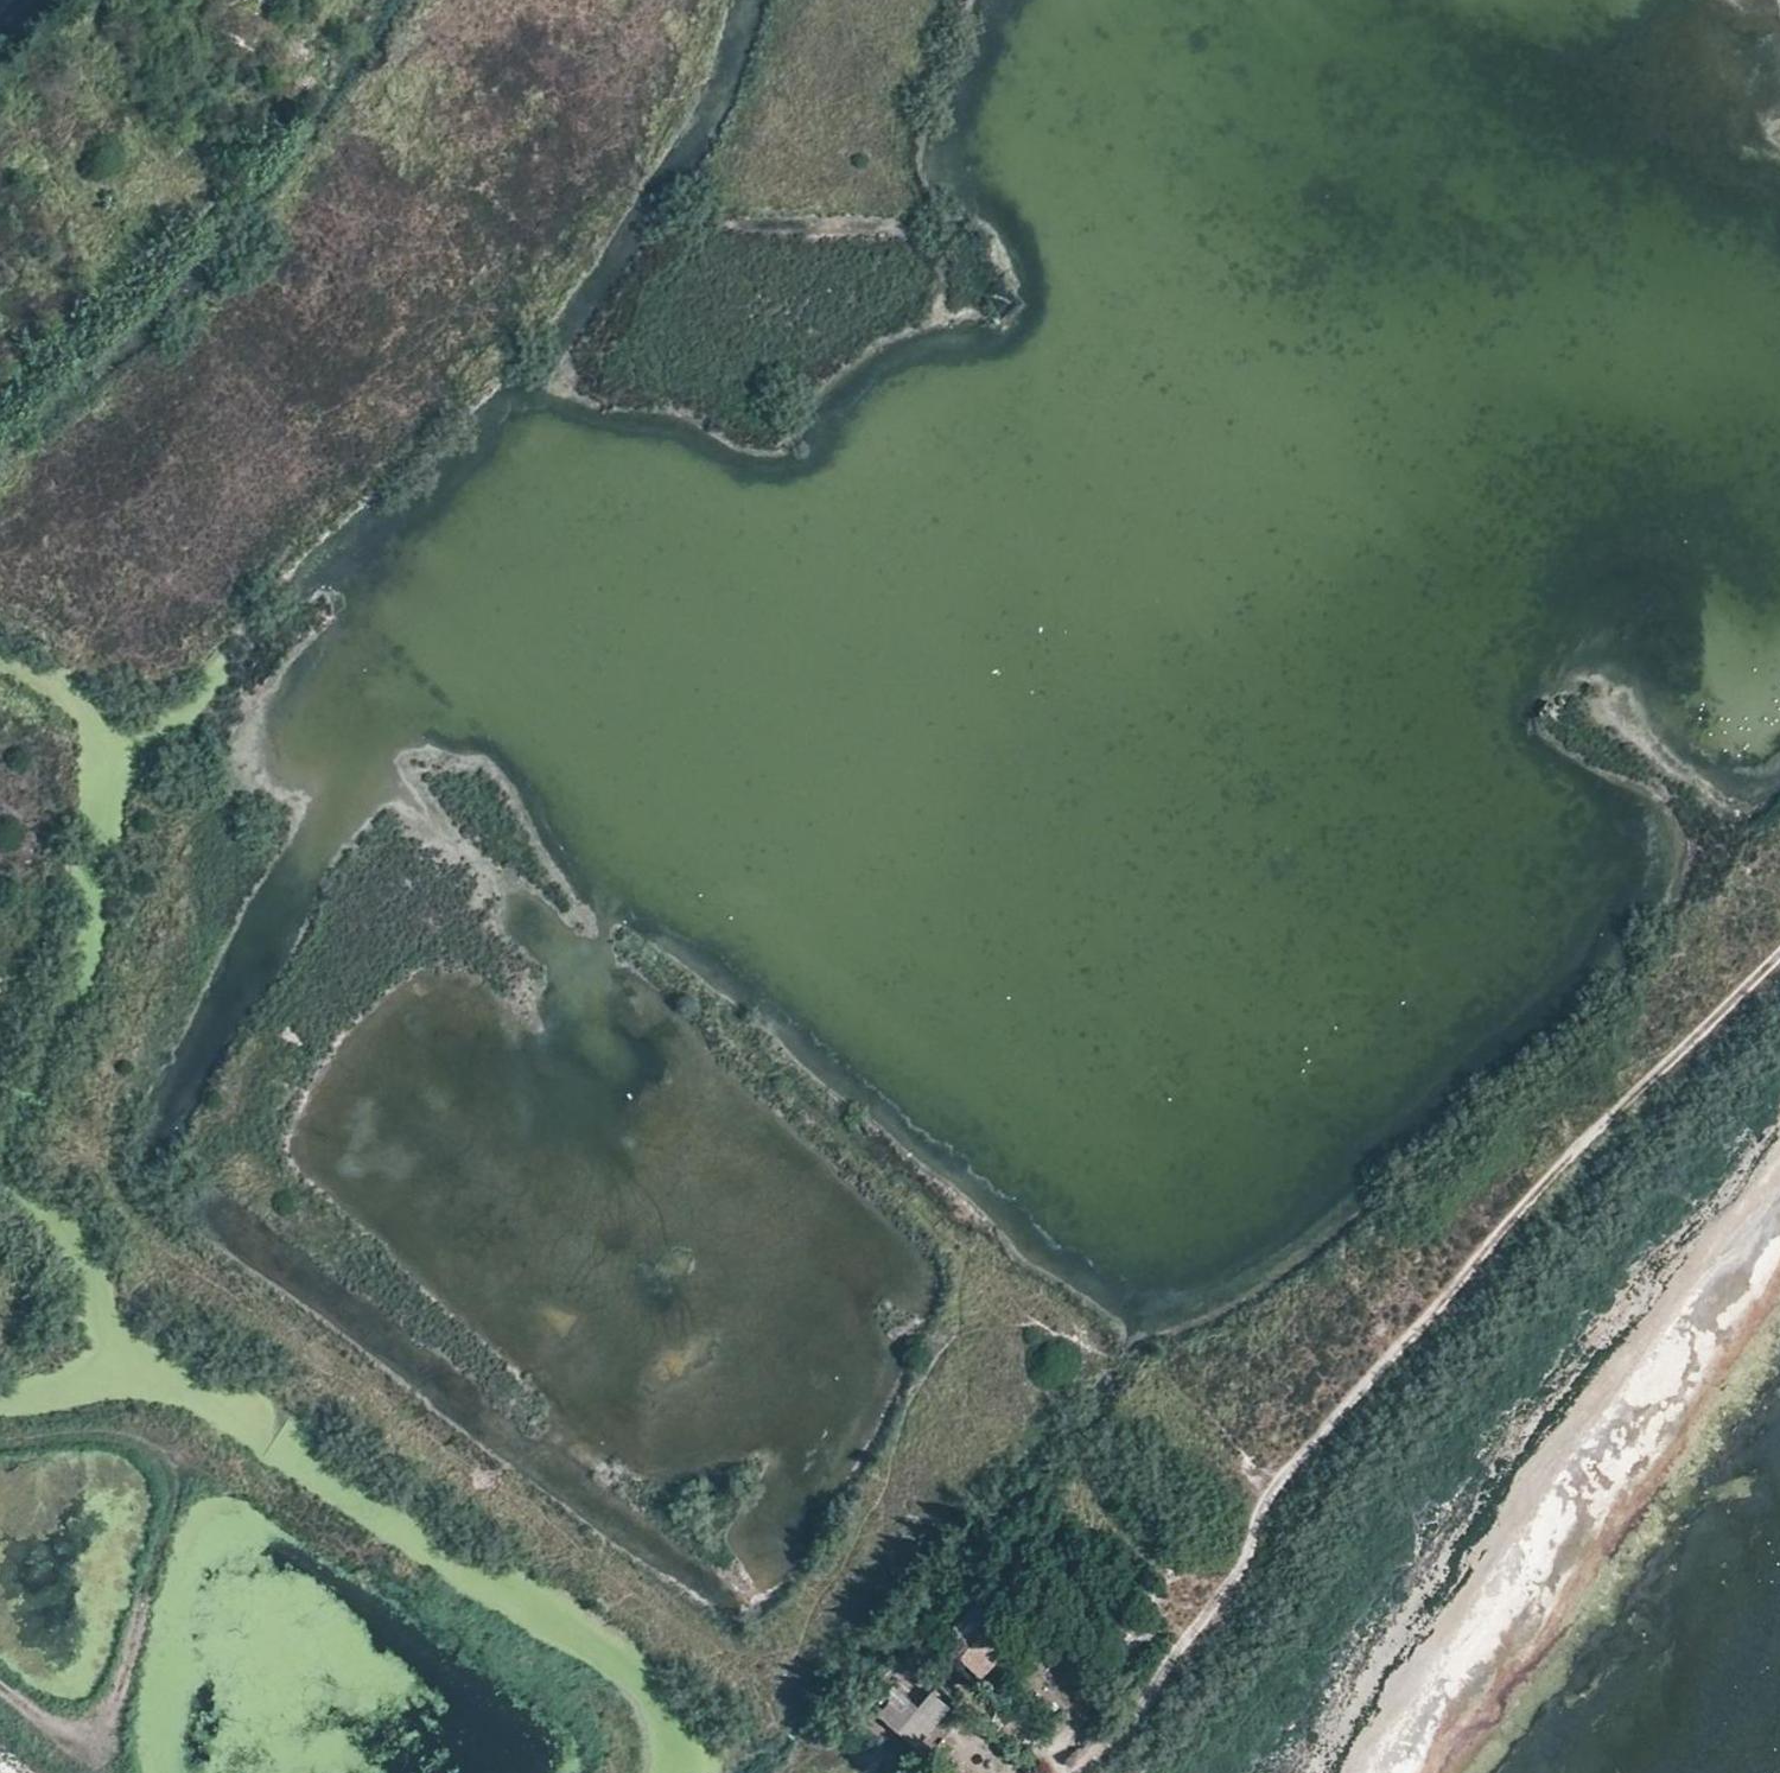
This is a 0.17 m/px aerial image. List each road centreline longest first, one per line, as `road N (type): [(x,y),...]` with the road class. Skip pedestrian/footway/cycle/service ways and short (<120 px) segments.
road 1 (track): [(1068,1772),(1205,1626),(1248,1555),(1272,1486),(1779,957)]
road 2 (track): [(0,1441),(163,1446),(177,1516),(120,1707),(97,1736),(67,1727),(0,1673)]

